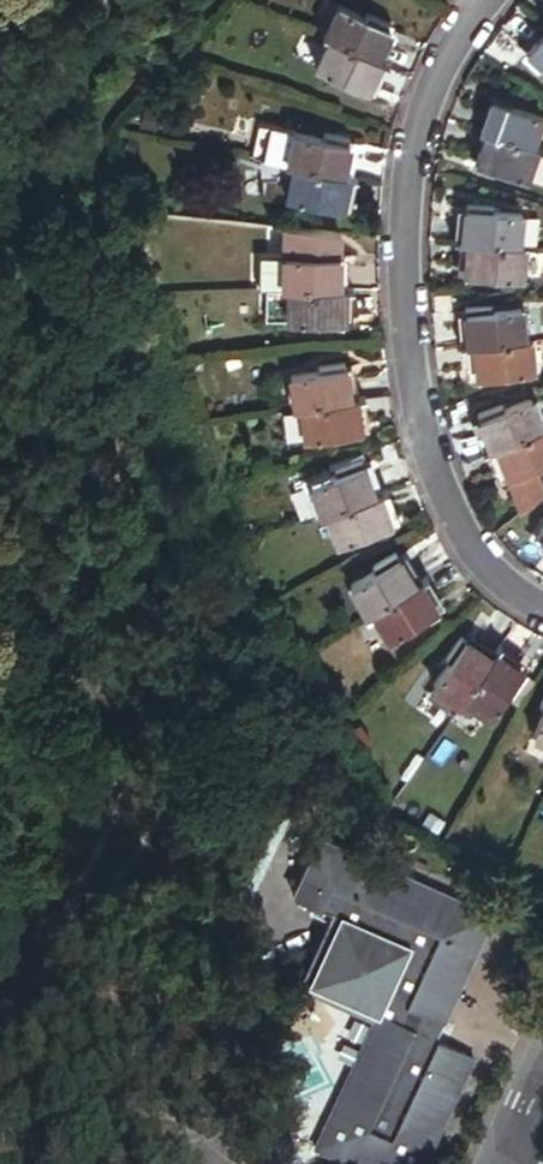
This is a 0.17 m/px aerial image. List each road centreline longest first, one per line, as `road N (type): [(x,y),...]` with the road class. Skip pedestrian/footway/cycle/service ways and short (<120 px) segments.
road 1 (residential): [(542,603),(522,595),(465,545),(431,470),(408,367),(402,231),(418,119),(457,37),(488,0)]

